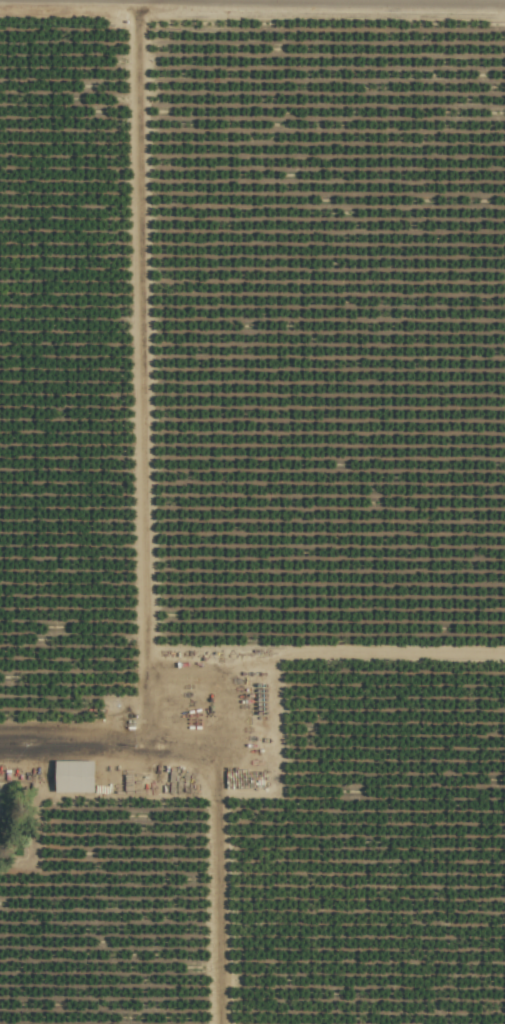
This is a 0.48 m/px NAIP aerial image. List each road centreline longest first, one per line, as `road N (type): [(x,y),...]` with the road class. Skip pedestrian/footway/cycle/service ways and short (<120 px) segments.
road 1 (residential): [(136,0),(504,1)]
road 2 (residential): [(0,744),(141,747)]

